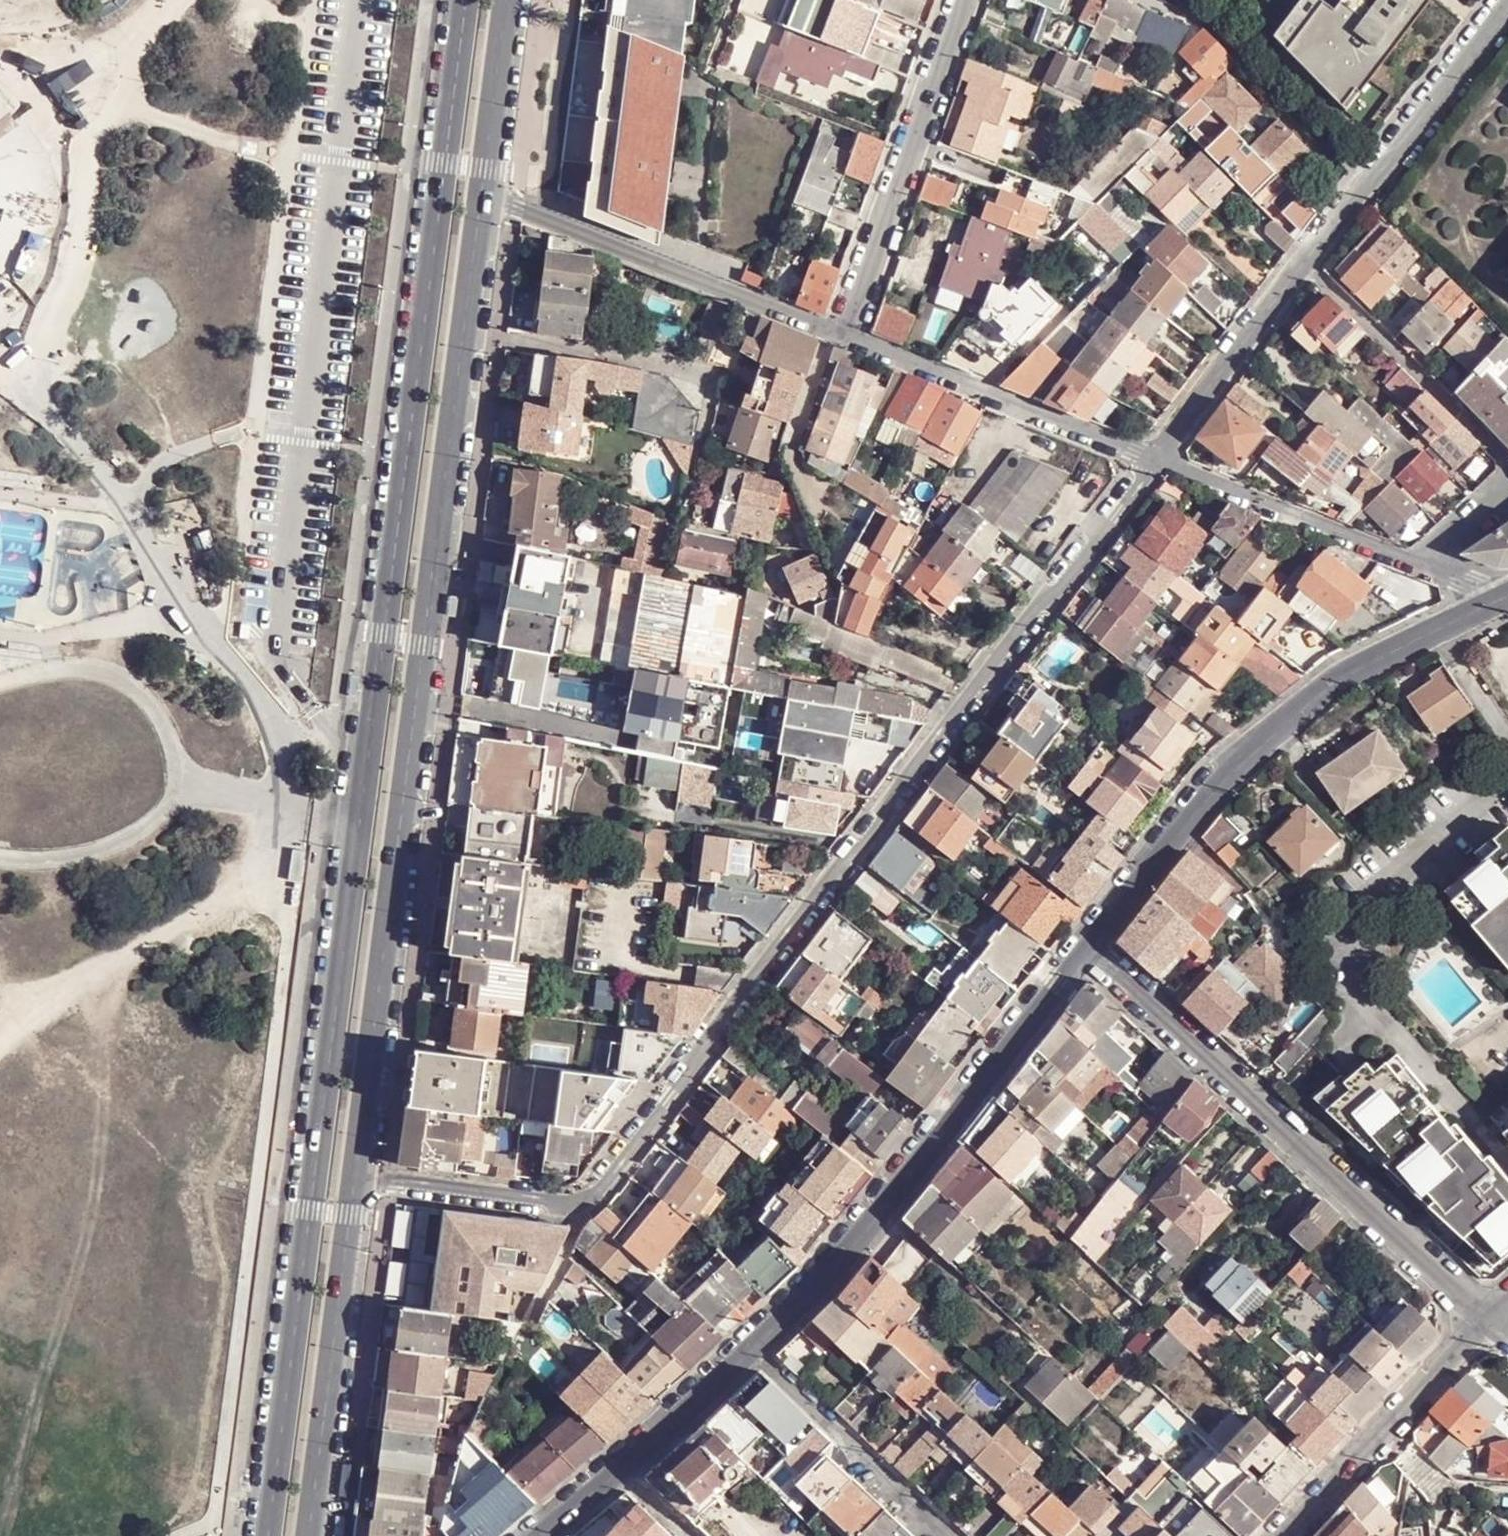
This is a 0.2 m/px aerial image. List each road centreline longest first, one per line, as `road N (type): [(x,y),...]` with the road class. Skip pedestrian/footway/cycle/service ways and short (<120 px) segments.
road 1 (tertiary): [(463,0),(266,1535)]
road 2 (residential): [(355,1181),(578,1212),(1159,459)]
road 3 (tertiary): [(355,1181),(463,335)]
road 4 (tertiary): [(1504,601),(1374,664),(1255,754),(1086,955)]
road 5 (residential): [(1086,955),(1484,1313)]
road 6 (tertiary): [(1086,955),(843,1265),(758,1349)]
road 7 (residential): [(831,329),(480,195)]
road 8 (tertiary): [(308,1535),(355,1181)]
road 9 (residential): [(848,335),(969,0)]
road 10 (residential): [(1159,459),(848,335)]
road 11 (residential): [(1307,265),(1507,0)]
road 12 (residential): [(1484,1313),(1274,1535)]
road 13 (residential): [(1425,568),(1159,459)]
road 14 (residential): [(1507,458),(1307,265)]
road 15 (residential): [(758,1349),(947,1535)]
road 16 (residential): [(1159,459),(1307,265)]
road 17 (residential): [(704,372),(463,335)]
road 18 (tertiary): [(480,195),(506,0)]
road 19 (tertiary): [(758,1349),(626,1470)]
road 20 (tertiary): [(463,335),(480,195)]
road 21 (residential): [(793,443),(831,329)]

